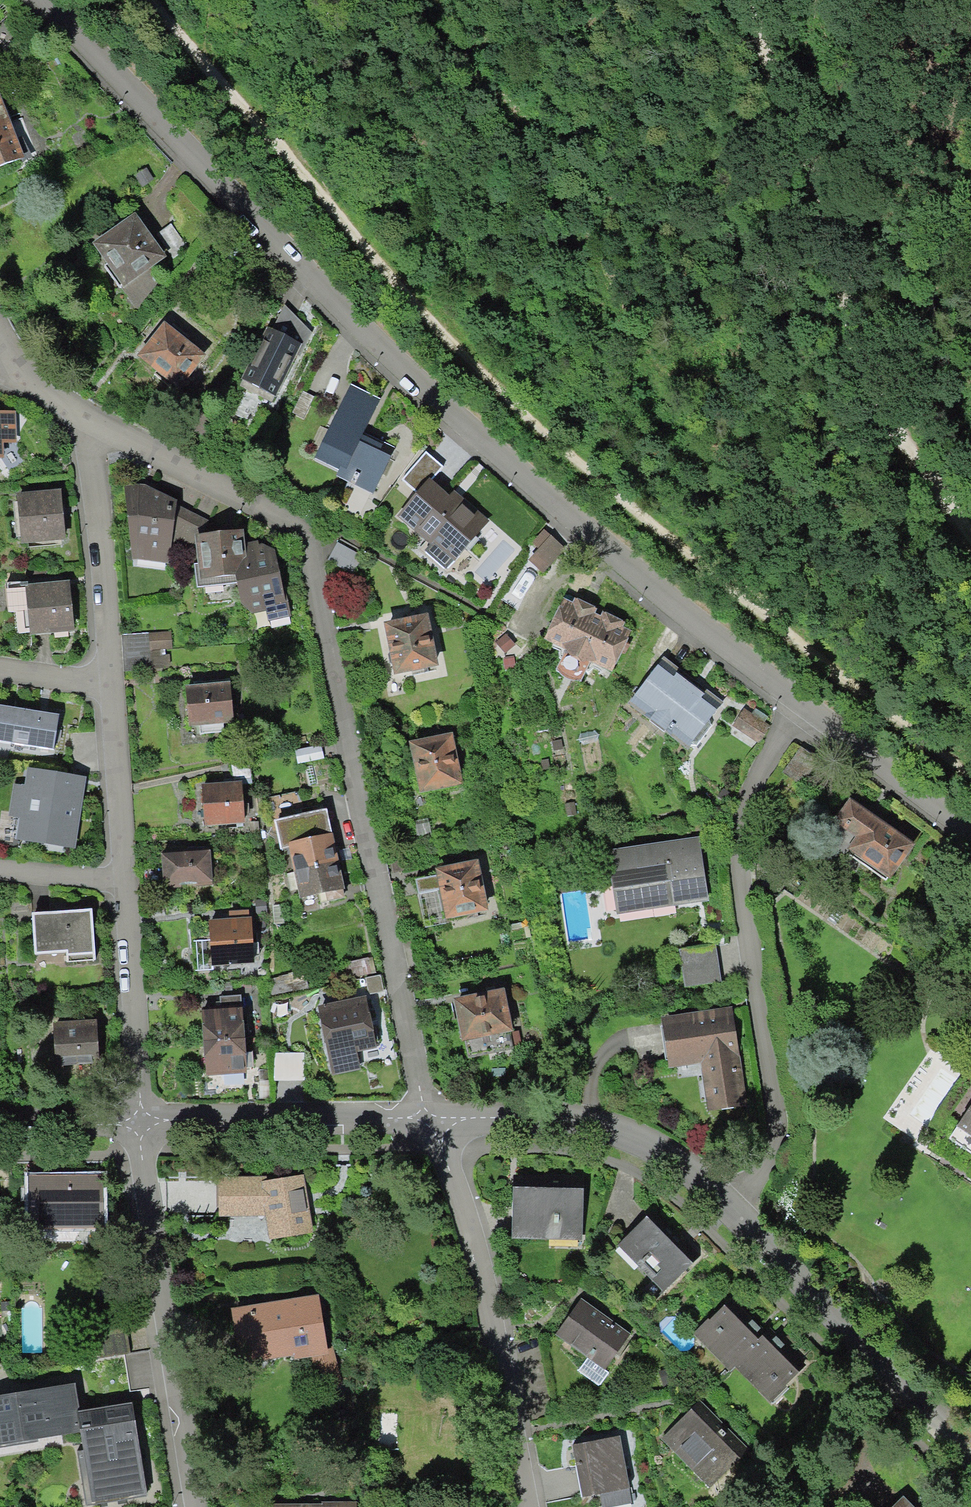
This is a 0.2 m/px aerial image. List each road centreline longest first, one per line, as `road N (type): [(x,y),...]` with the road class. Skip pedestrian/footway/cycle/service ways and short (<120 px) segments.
road 1 (track): [(135,0),(547,439),(970,778)]
road 2 (residential): [(801,706),(487,443),(46,0)]
road 3 (residential): [(84,413),(305,525),(412,1068),(436,1125)]
road 4 (track): [(970,532),(875,411),(819,172),(748,0)]
road 5 (residential): [(801,706),(742,817),(739,877),(779,1129),(769,1167),(727,1209)]
road 6 (residential): [(436,1125),(525,1506)]
road 7 (residential): [(145,1124),(198,1506)]
road 8 (residential): [(727,1209),(970,1459)]
road 9 (residential): [(436,1125),(597,1129),(652,1154),(727,1209)]
road 10 (residential): [(145,1124),(436,1125)]
road 11 (residential): [(111,684),(84,413)]
road 12 (residential): [(124,886),(145,1124)]
road 13 (residential): [(970,826),(801,706)]
road 14 (residential): [(124,886),(111,684)]
road 15 (residential): [(0,1120),(145,1124)]
road 16 (residential): [(0,873),(124,886)]

